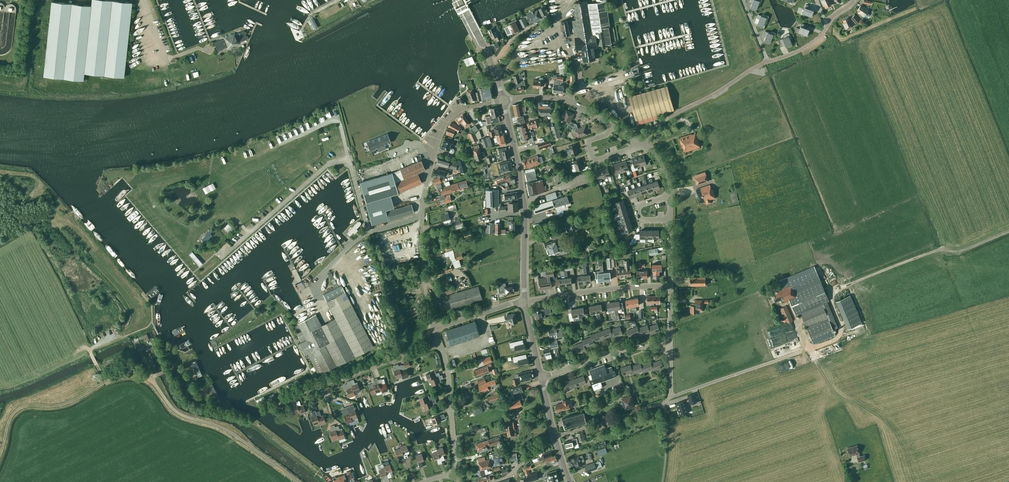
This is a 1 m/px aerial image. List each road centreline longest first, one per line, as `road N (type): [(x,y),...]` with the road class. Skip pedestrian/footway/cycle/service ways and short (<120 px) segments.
road 1 (track): [(87,245),(138,310),(127,332),(90,352),(106,378),(153,380)]
road 2 (unclassified): [(299,481),(226,430),(175,411),(140,352)]
road 3 (tertiary): [(525,302),(525,206),(503,100)]
road 4 (residential): [(282,401),(439,344)]
road 5 (residential): [(422,214),(446,121),(503,100)]
road 6 (residential): [(642,143),(661,122),(767,62)]
road 7 (track): [(110,379),(59,406),(17,410),(0,454)]
road 8 (residential): [(525,302),(670,286)]
road 9 (residential): [(541,377),(625,347),(670,347)]
road 10 (residential): [(450,476),(455,452),(439,344)]

